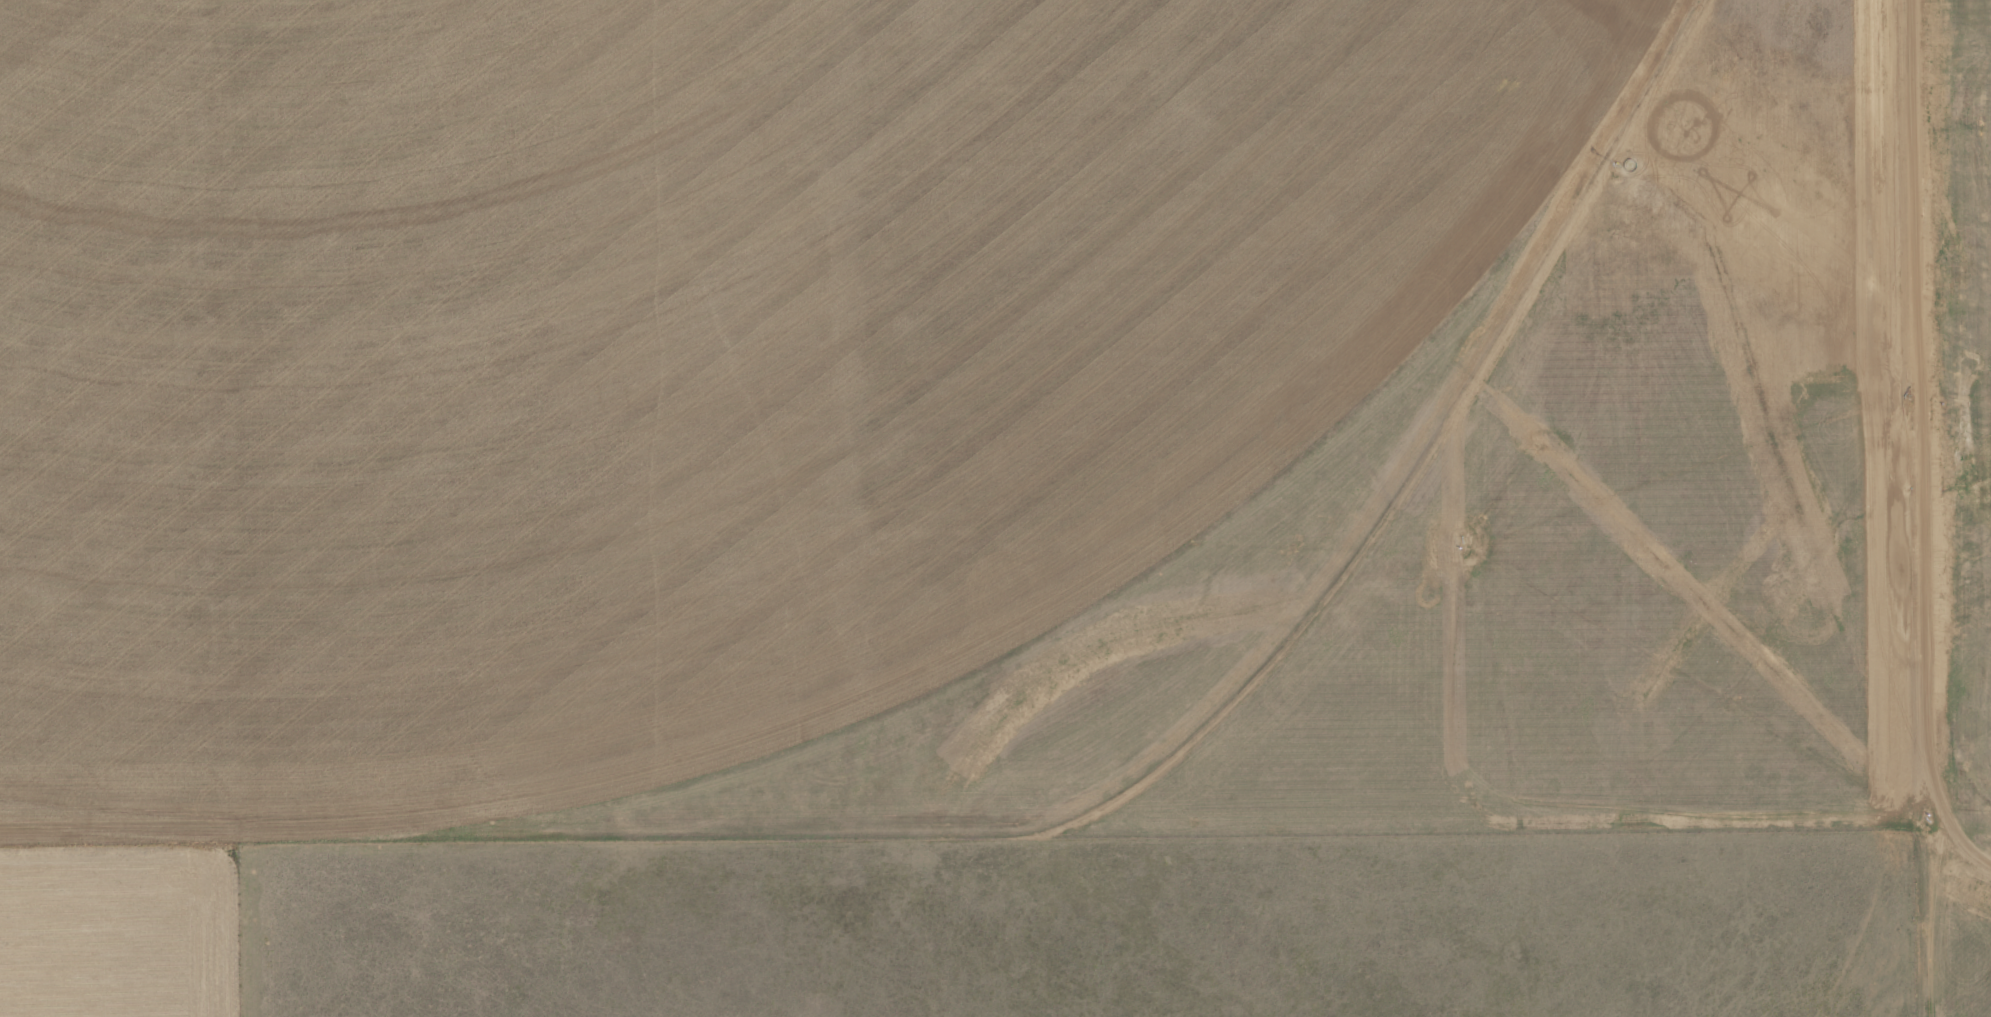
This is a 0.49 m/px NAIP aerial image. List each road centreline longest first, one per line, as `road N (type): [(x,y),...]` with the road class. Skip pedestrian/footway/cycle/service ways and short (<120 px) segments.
road 1 (residential): [(1657,0),(1765,1016)]

